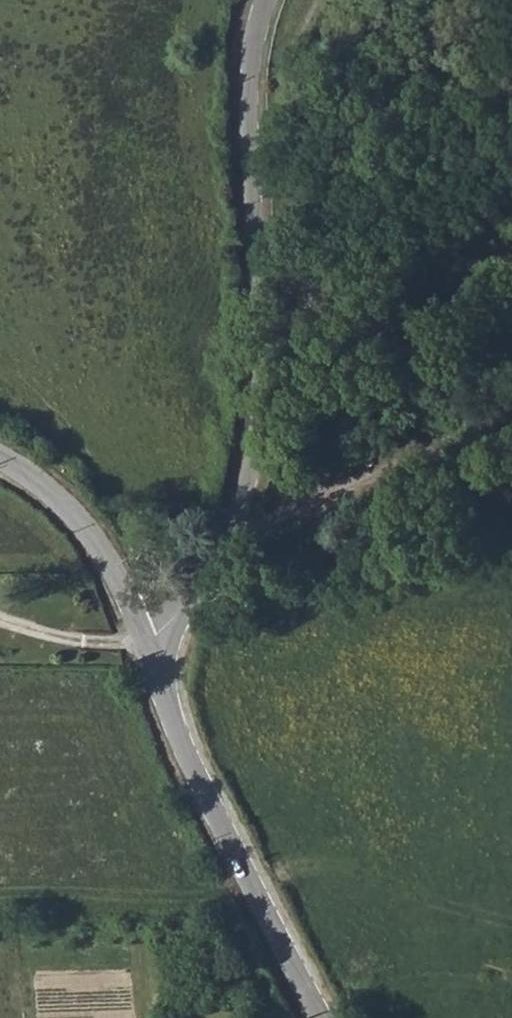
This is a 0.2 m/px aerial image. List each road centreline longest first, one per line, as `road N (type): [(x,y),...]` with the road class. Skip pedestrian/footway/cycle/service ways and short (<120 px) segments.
road 1 (unclassified): [(266,0),(251,112),(265,426),(217,564),(147,642)]
road 2 (tertiary): [(147,642),(185,747),(324,1017)]
road 3 (track): [(217,564),(511,412)]
road 4 (tertiary): [(147,642),(80,520),(38,479),(0,460)]

